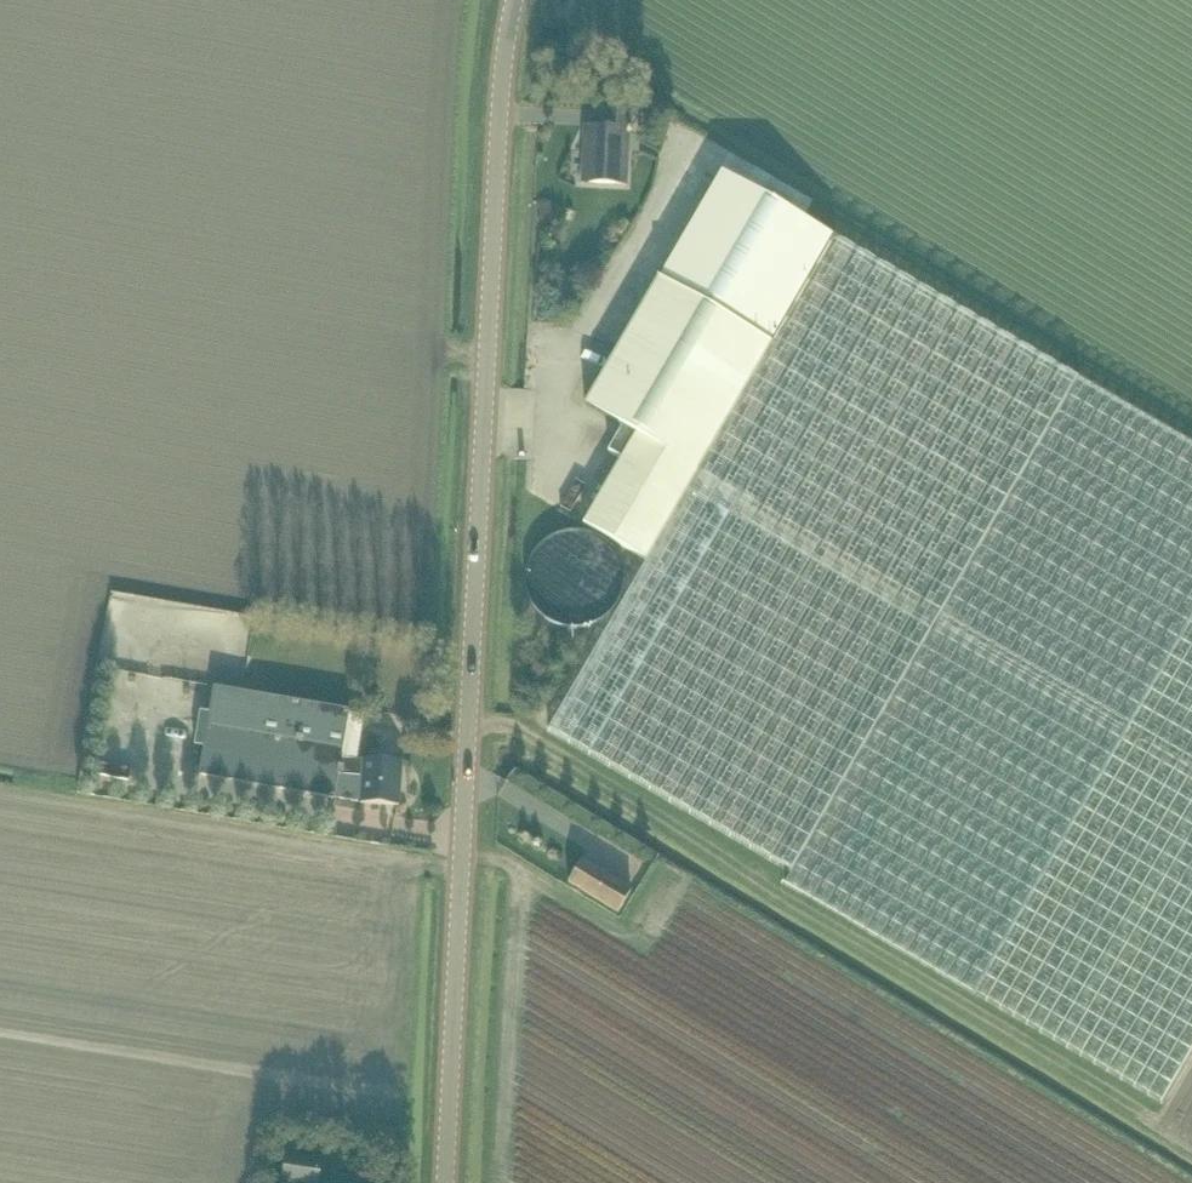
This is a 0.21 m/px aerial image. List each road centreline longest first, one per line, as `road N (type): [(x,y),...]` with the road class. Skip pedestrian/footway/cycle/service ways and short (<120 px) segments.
road 1 (unclassified): [(446,1182),(506,56),(516,0)]

